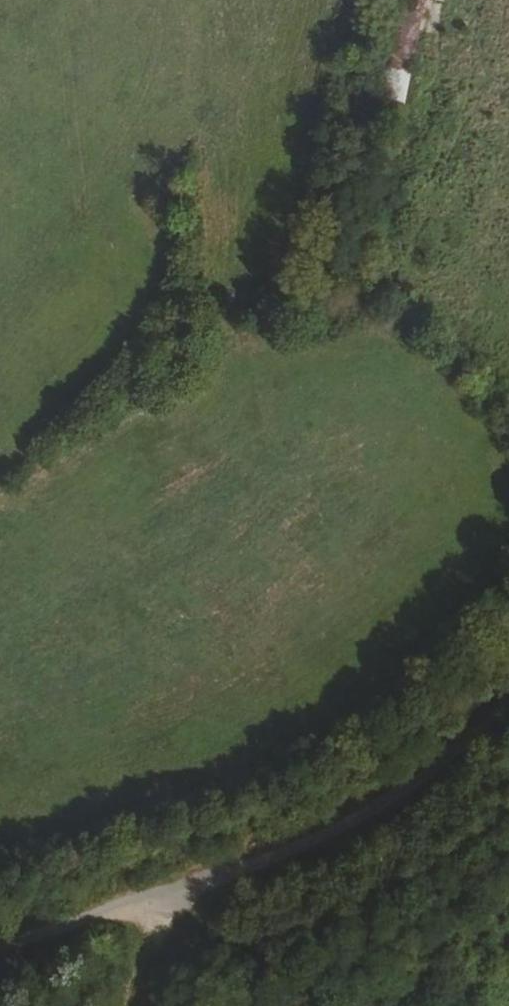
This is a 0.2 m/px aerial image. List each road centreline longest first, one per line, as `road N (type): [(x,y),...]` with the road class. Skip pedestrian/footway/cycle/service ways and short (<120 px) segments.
road 1 (track): [(134,902),(148,931),(182,941),(339,922),(508,811)]
road 2 (track): [(508,698),(416,786),(322,837),(240,866)]
road 3 (unclassified): [(240,866),(0,952)]

